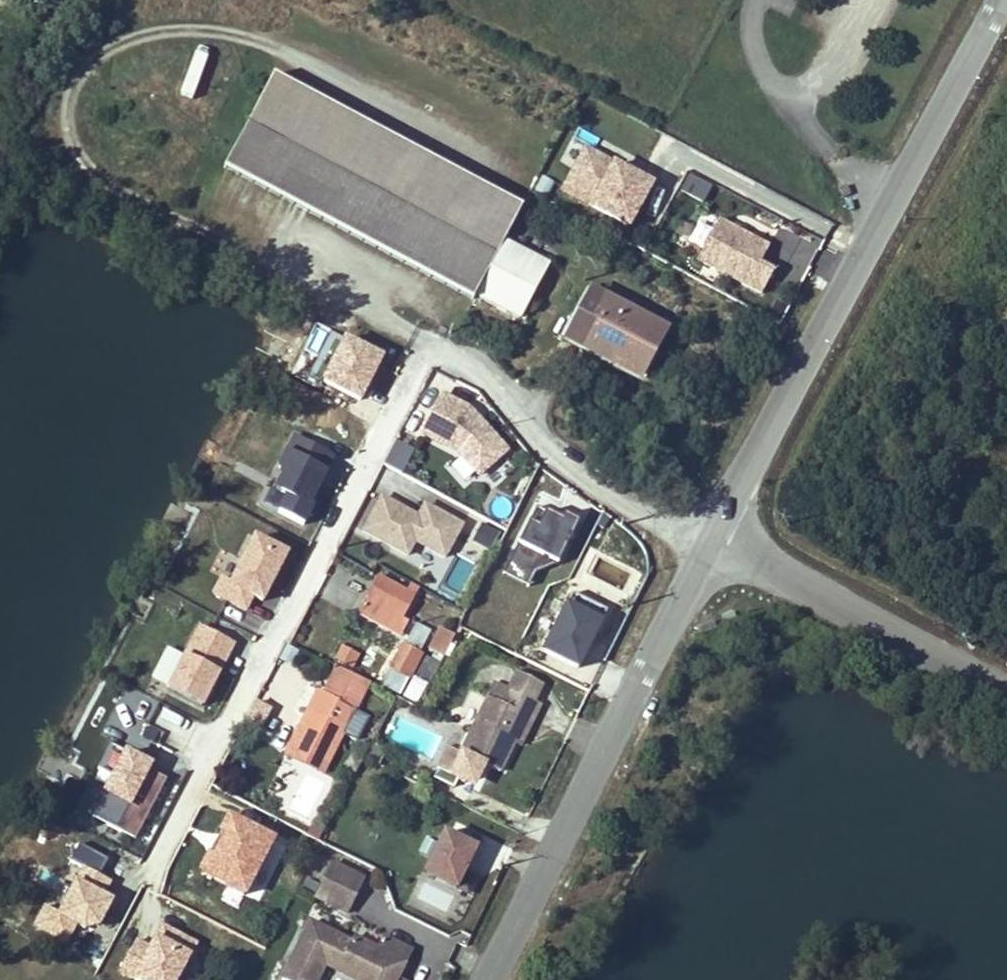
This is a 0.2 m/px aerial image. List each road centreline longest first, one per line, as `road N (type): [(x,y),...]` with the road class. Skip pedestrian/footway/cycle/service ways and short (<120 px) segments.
road 1 (residential): [(715,544),(879,209),(1003,0)]
road 2 (residential): [(430,344),(143,880)]
road 3 (unclassified): [(491,979),(690,593)]
road 4 (residential): [(715,544),(1006,697)]

